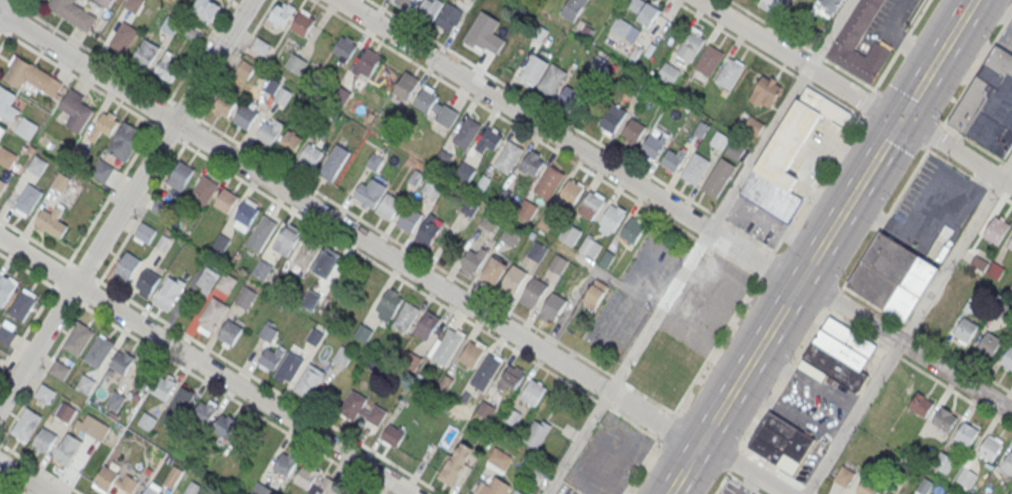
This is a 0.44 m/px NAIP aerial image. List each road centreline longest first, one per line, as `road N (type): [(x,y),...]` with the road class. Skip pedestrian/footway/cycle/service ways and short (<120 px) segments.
road 1 (residential): [(784,493),(0,11)]
road 2 (residential): [(1011,409),(341,0)]
road 3 (secondary): [(973,0),(669,493)]
road 4 (residential): [(414,493),(0,237)]
road 5 (residential): [(253,0),(0,409)]
road 6 (residential): [(1011,186),(702,0)]

